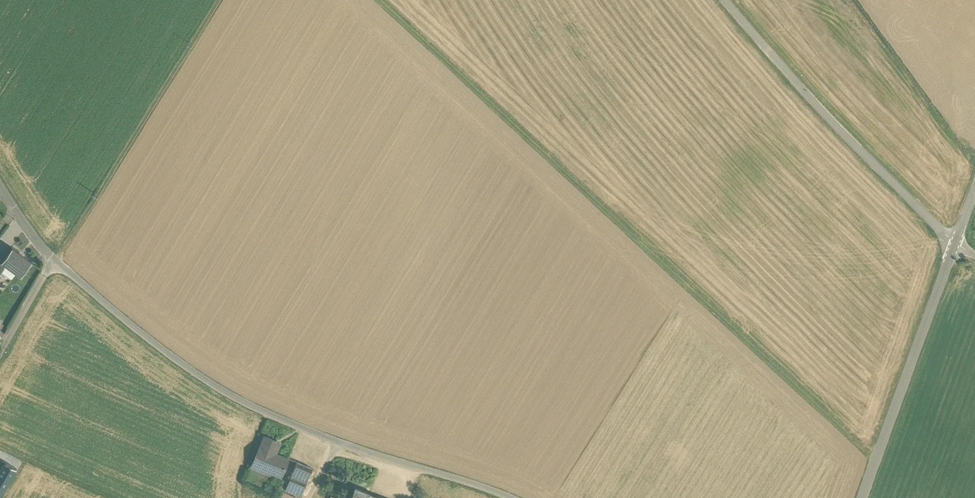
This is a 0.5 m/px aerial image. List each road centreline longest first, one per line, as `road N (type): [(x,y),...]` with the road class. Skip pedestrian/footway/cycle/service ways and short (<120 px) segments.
road 1 (track): [(376,0),(878,461)]
road 2 (residential): [(509,497),(251,407),(199,379),(58,266)]
road 3 (unclassified): [(960,251),(725,0)]
road 4 (track): [(229,0),(61,268)]
road 5 (unclassified): [(960,251),(864,497)]

